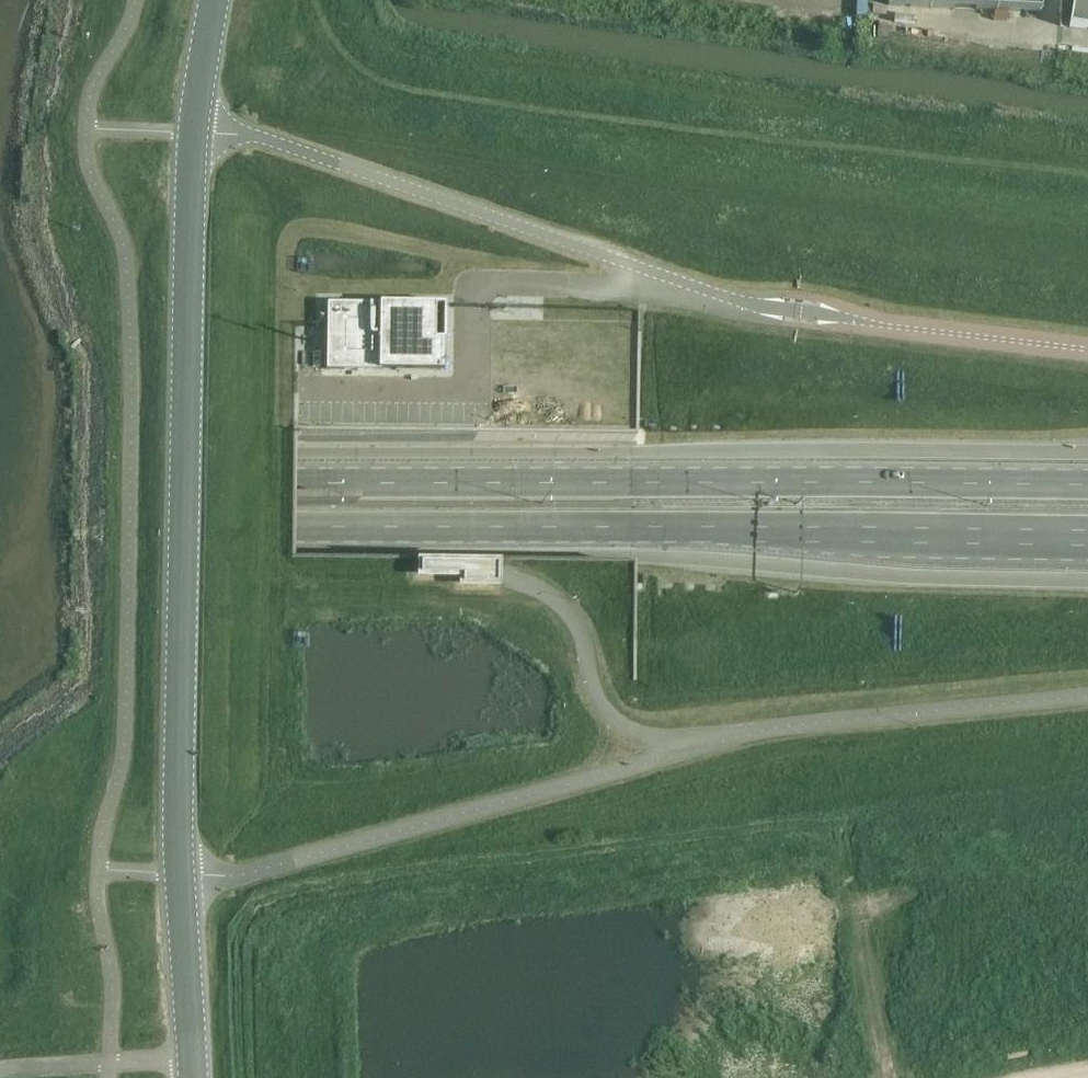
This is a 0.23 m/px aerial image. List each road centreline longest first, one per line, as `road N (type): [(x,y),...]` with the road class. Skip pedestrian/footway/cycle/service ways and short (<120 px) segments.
road 1 (primary): [(1087,486),(0,467)]
road 2 (primary): [(0,514),(1087,532)]
road 3 (unclassified): [(178,874),(242,874),(783,728),(1087,697)]
road 4 (unclassified): [(192,133),(263,138),(738,305),(1087,350)]
road 5 (tertiary): [(178,874),(192,133)]
road 6 (tertiary): [(193,1077),(178,874)]
road 7 (tertiary): [(192,133),(210,0)]

